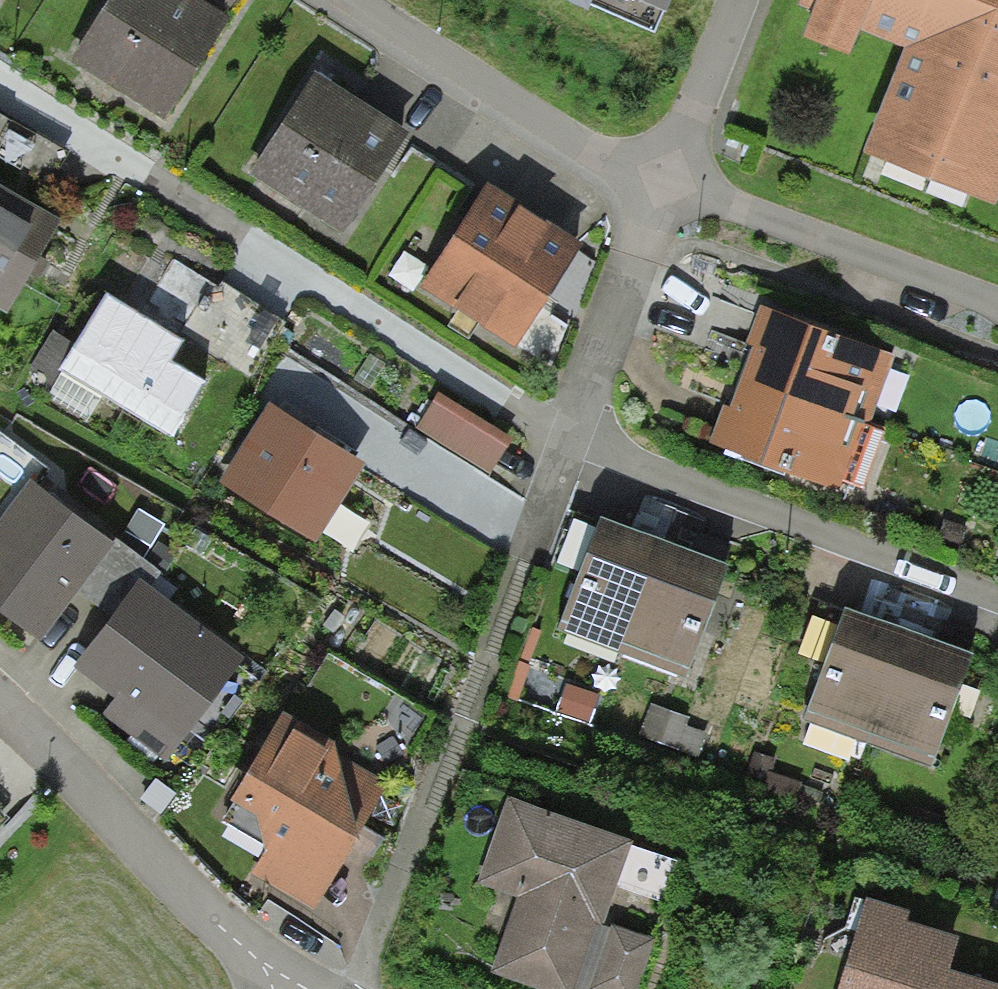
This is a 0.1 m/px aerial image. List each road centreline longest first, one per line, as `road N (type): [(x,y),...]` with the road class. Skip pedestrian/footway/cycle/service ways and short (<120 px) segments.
road 1 (residential): [(144,175),(560,435)]
road 2 (residential): [(560,435),(938,584)]
road 3 (residential): [(280,988),(0,710)]
road 4 (residential): [(647,200),(997,332)]
road 5 (residential): [(332,0),(647,200)]
road 6 (residential): [(647,200),(560,435)]
road 7 (residential): [(647,200),(726,0)]
road 8 (residential): [(560,435),(520,563)]

